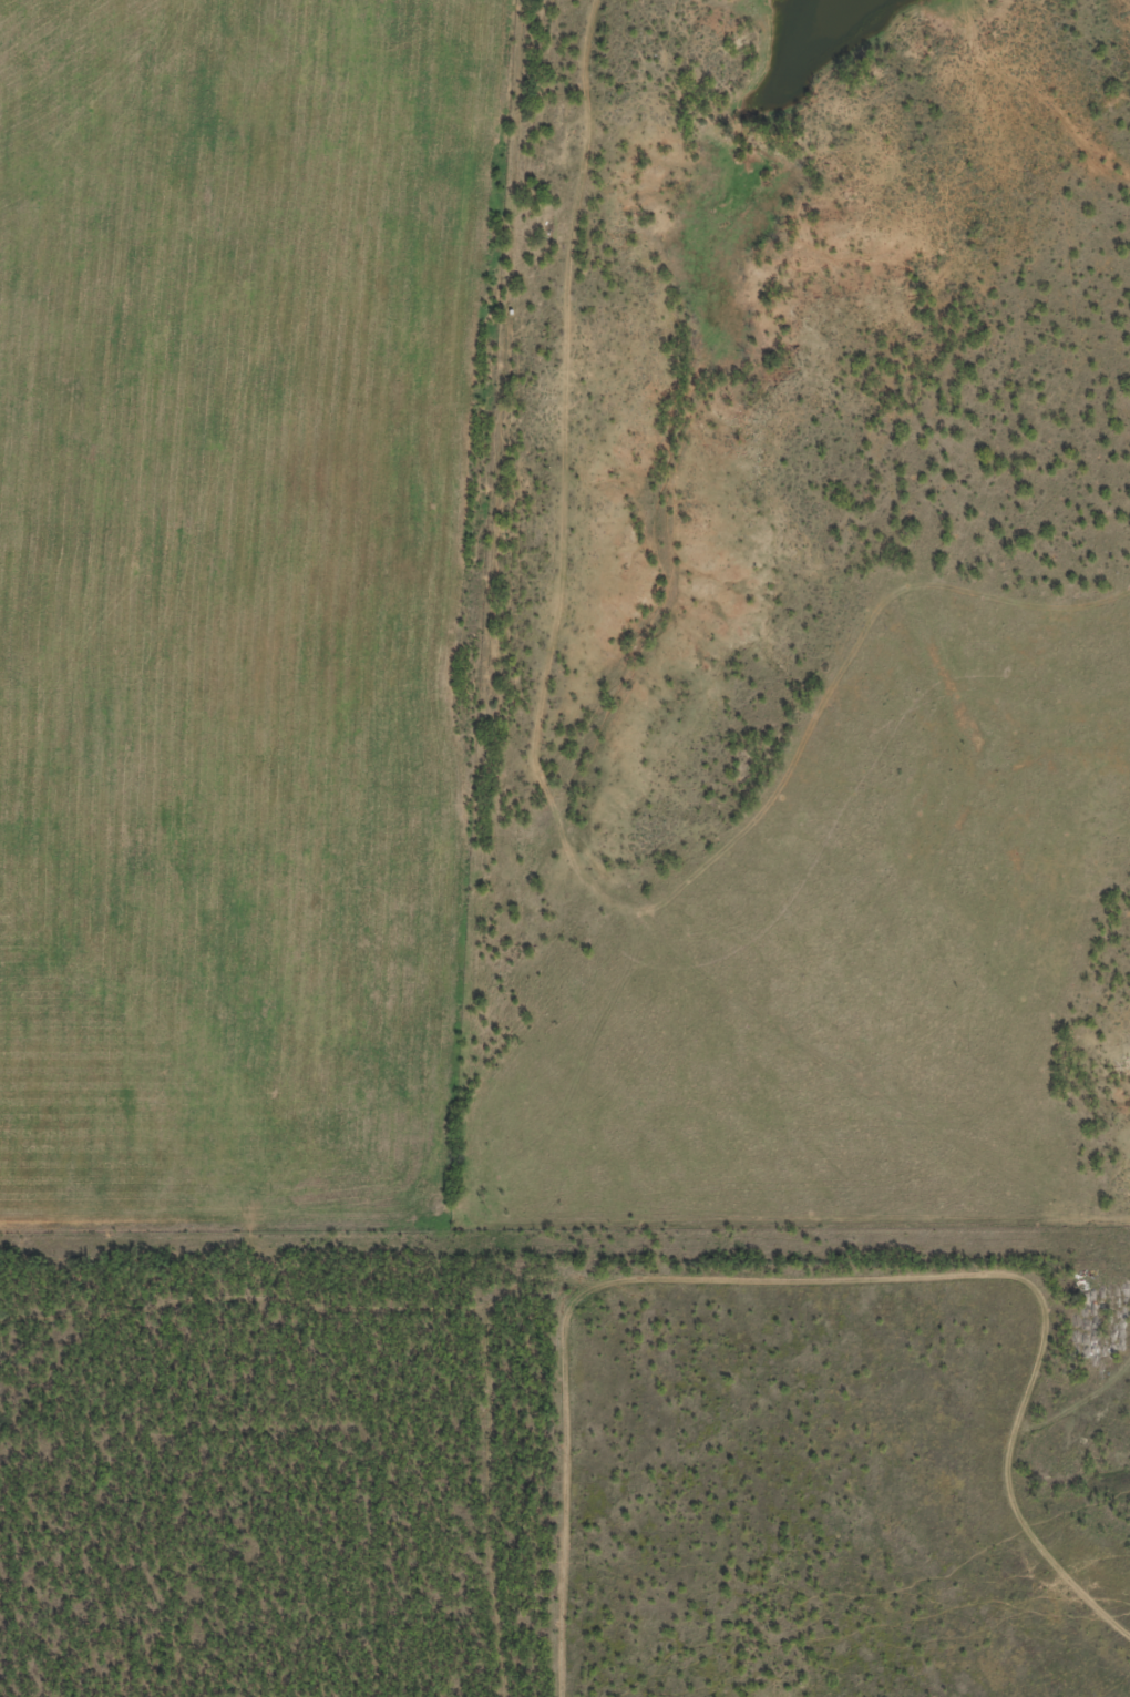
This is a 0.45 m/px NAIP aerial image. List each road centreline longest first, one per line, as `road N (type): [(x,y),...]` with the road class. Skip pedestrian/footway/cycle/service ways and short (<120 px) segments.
road 1 (track): [(966,0),(987,68),(1049,100),(1129,184)]

